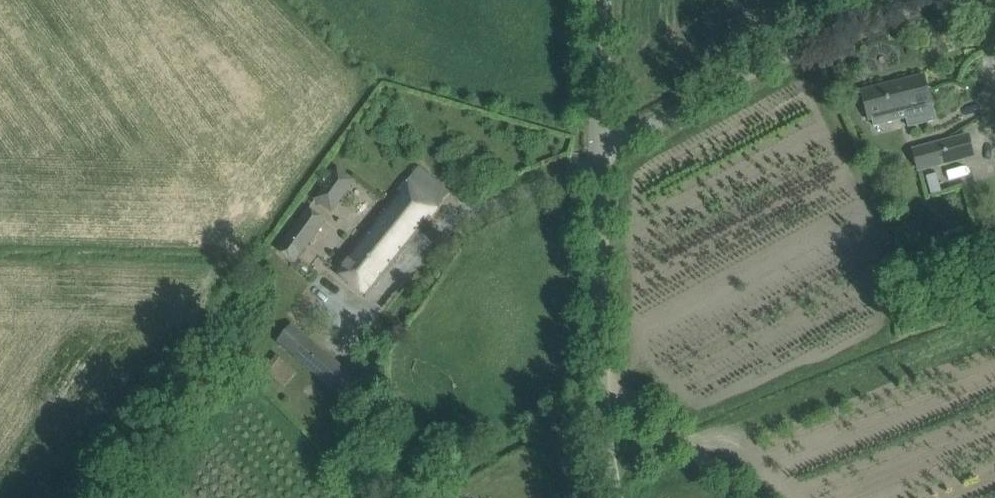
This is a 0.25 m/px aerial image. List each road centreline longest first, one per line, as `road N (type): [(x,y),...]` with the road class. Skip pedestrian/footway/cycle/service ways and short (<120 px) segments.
road 1 (tertiary): [(609,497),(599,152)]
road 2 (unclassified): [(599,152),(894,0)]
road 3 (track): [(744,497),(601,374)]
road 4 (tertiary): [(599,152),(600,0)]

